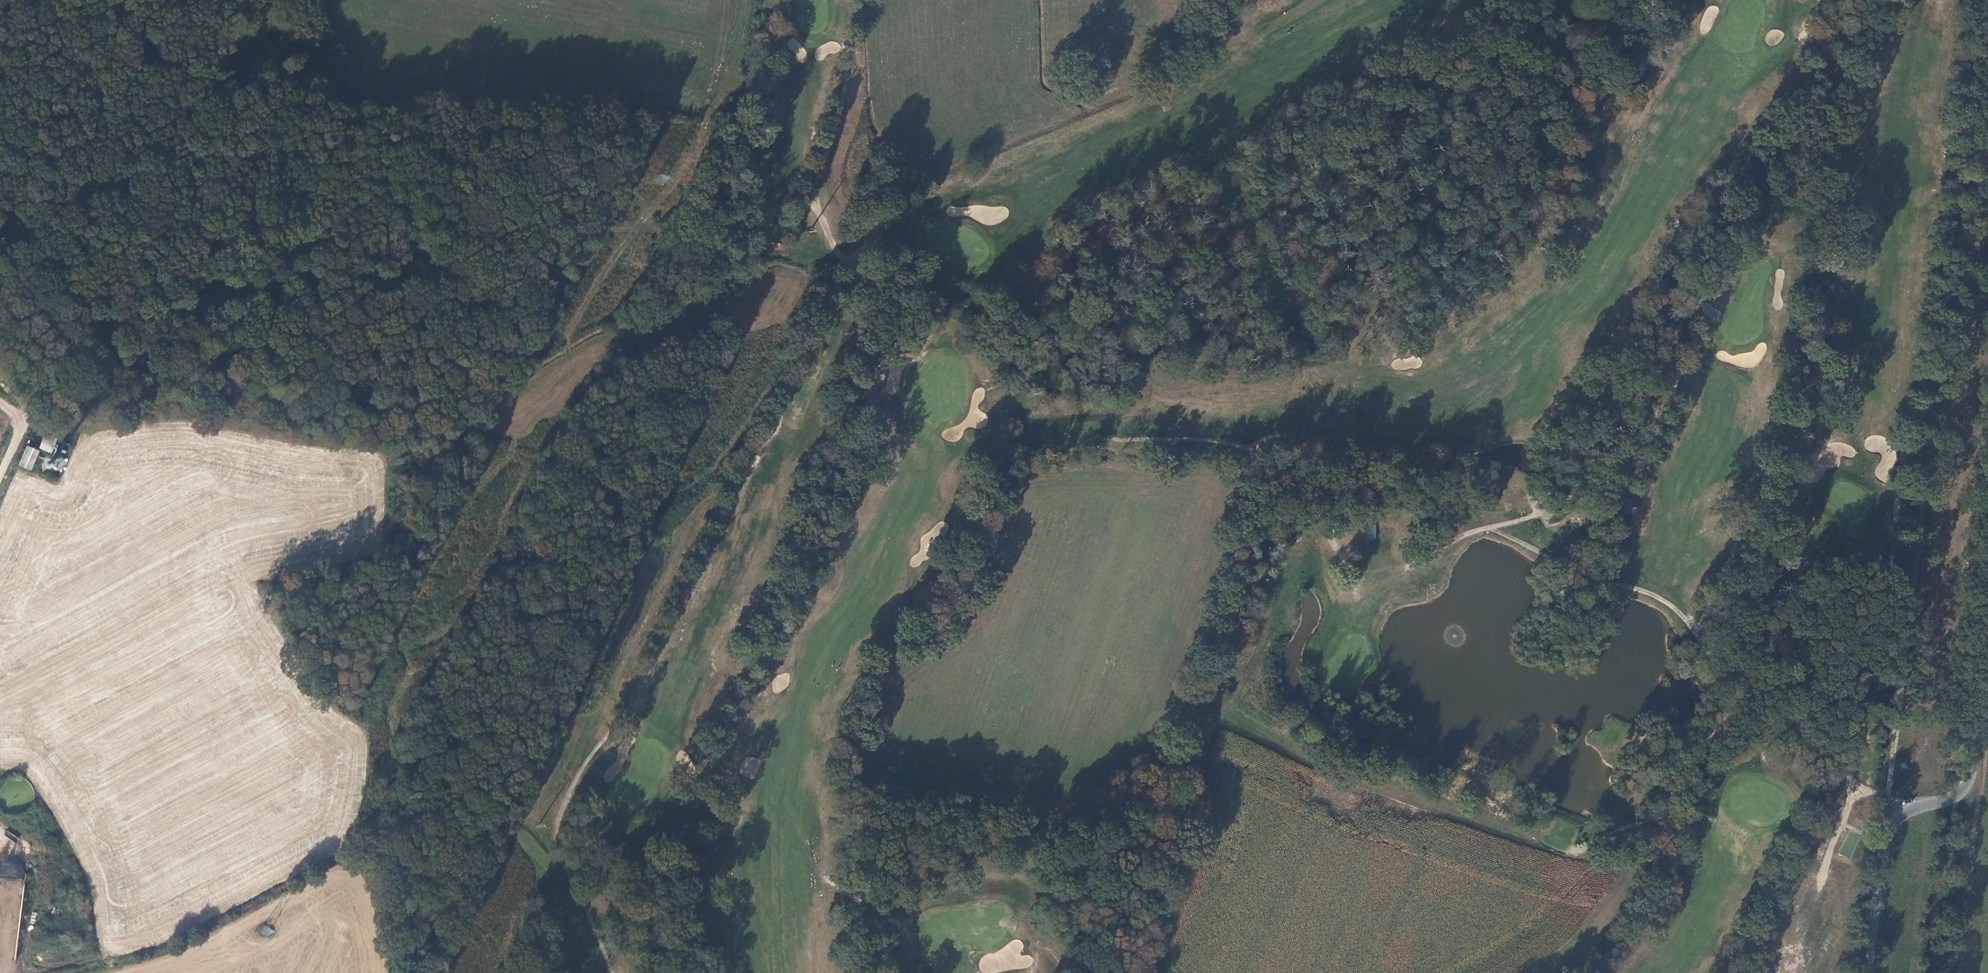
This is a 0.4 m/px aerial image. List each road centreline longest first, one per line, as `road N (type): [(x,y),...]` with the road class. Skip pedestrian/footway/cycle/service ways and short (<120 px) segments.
road 1 (track): [(1889,813),(1980,0)]
road 2 (unclassified): [(1869,972),(1889,813),(1960,797),(1974,772),(1987,610)]

